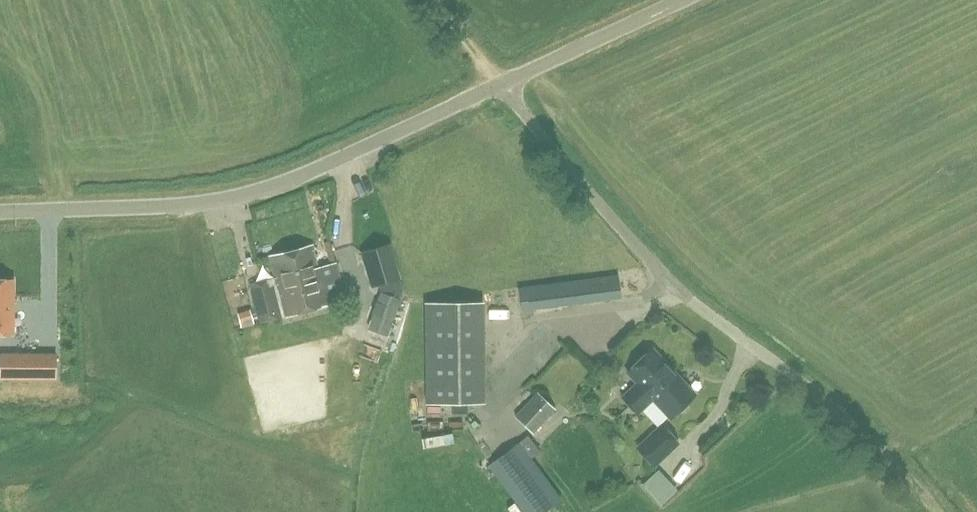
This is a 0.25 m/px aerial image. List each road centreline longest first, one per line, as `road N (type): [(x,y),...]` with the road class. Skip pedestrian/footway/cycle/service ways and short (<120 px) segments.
road 1 (unclassified): [(0,214),(166,208),(277,188),(500,86)]
road 2 (unclassified): [(755,349),(671,287),(500,86)]
road 3 (track): [(198,205),(284,511)]
road 4 (unclassified): [(755,349),(845,421),(936,511)]
road 5 (unclassified): [(500,86),(683,0)]

